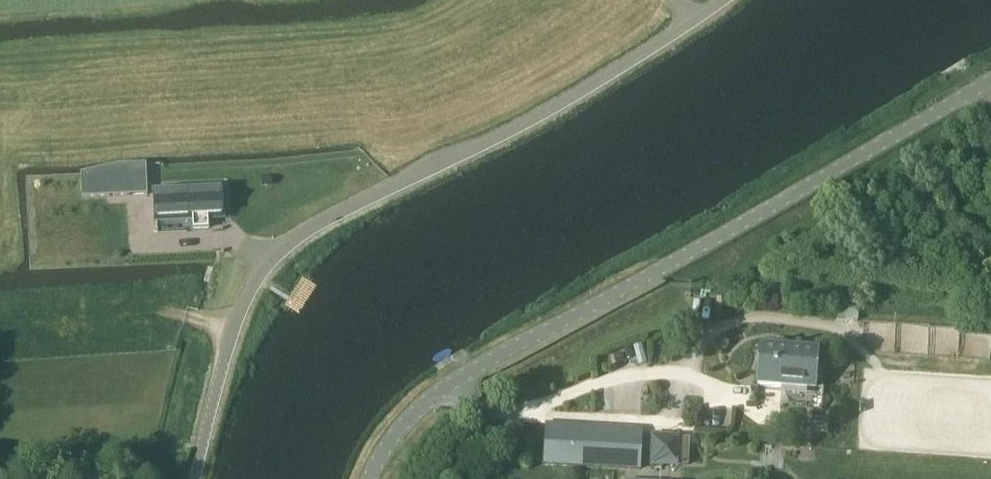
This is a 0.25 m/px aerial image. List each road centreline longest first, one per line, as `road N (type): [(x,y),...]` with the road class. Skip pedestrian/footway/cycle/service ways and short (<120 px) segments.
road 1 (unclassified): [(194,478),(245,296),(284,248),(521,127),(721,0)]
road 2 (unclassified): [(368,478),(404,425),(445,391),(990,77)]
road 3 (track): [(0,320),(161,309),(235,330)]

